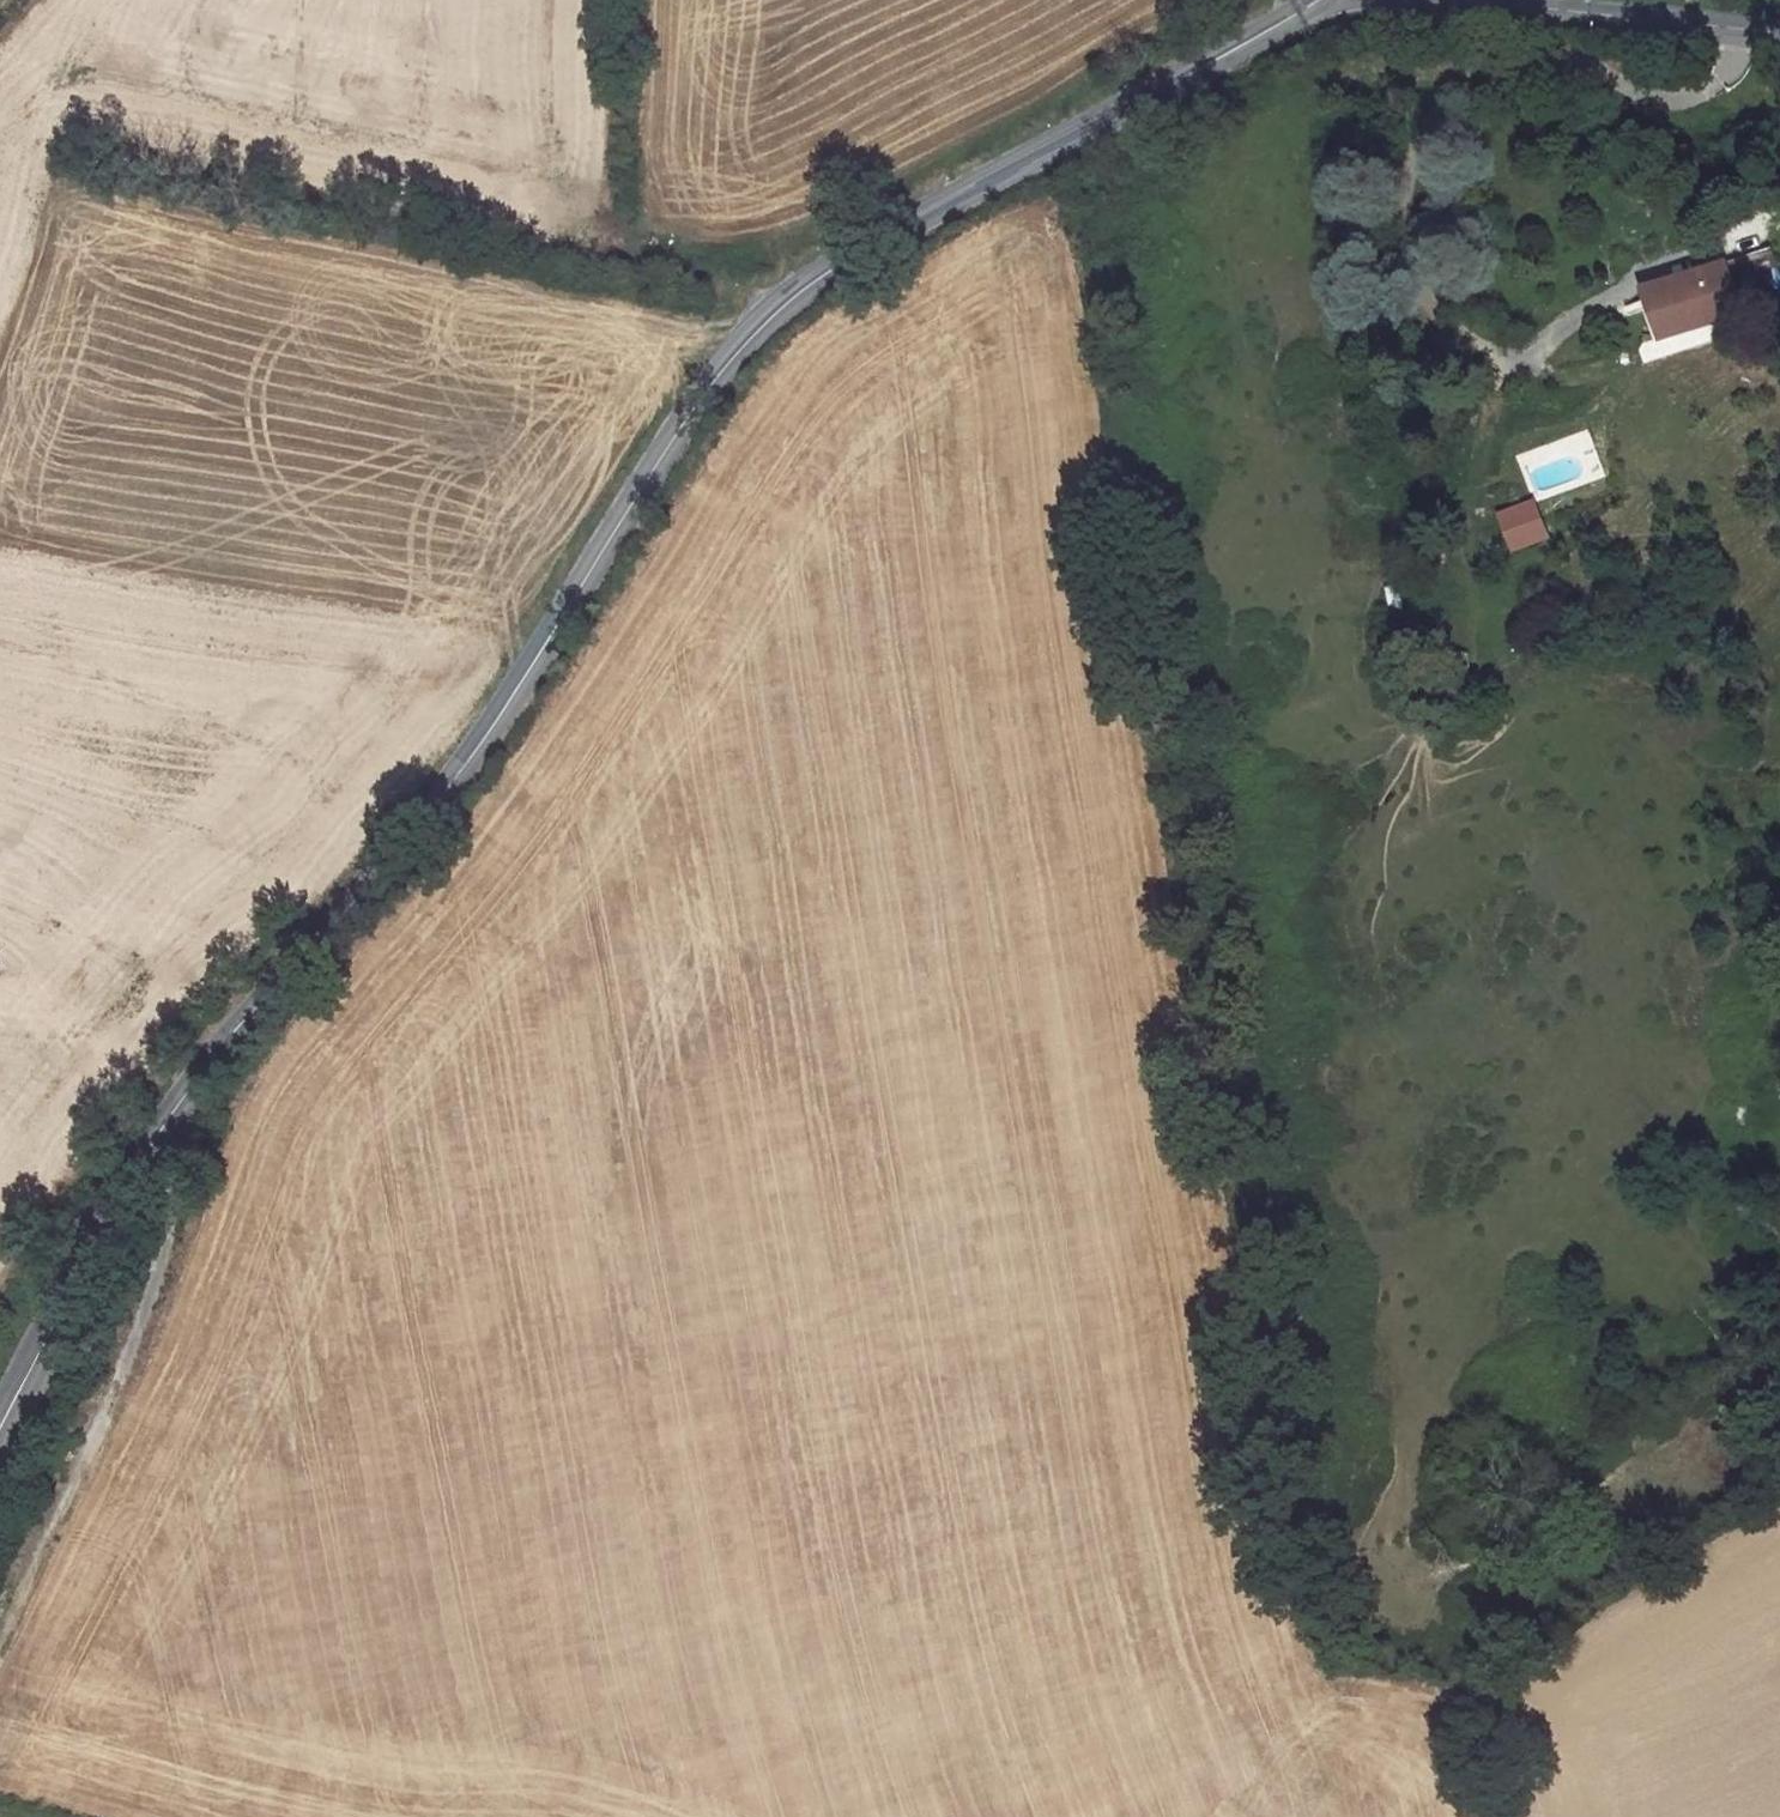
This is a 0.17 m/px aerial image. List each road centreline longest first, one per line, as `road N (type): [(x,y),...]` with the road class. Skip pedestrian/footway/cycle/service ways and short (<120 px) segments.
road 1 (tertiary): [(0,1429),(158,1131),(232,1030),(363,888),(478,745),(708,388),(777,309),(857,252),(1319,0)]
road 2 (track): [(158,1131),(163,1238),(106,1403),(0,1625)]
road 3 (unclassified): [(1779,32),(1470,0)]

